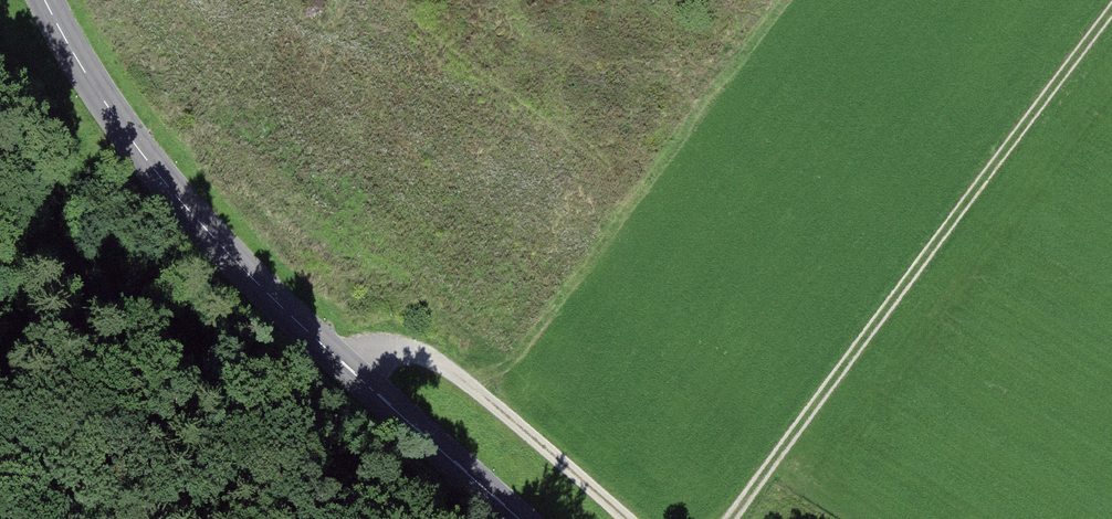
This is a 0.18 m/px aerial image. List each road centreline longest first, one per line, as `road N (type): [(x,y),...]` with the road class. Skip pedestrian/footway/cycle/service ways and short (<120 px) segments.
road 1 (tertiary): [(45,0),(114,115),(175,195),(351,371),(519,518)]
road 2 (track): [(732,518),(1111,11)]
road 3 (track): [(351,371),(388,351),(453,372),(631,518)]

